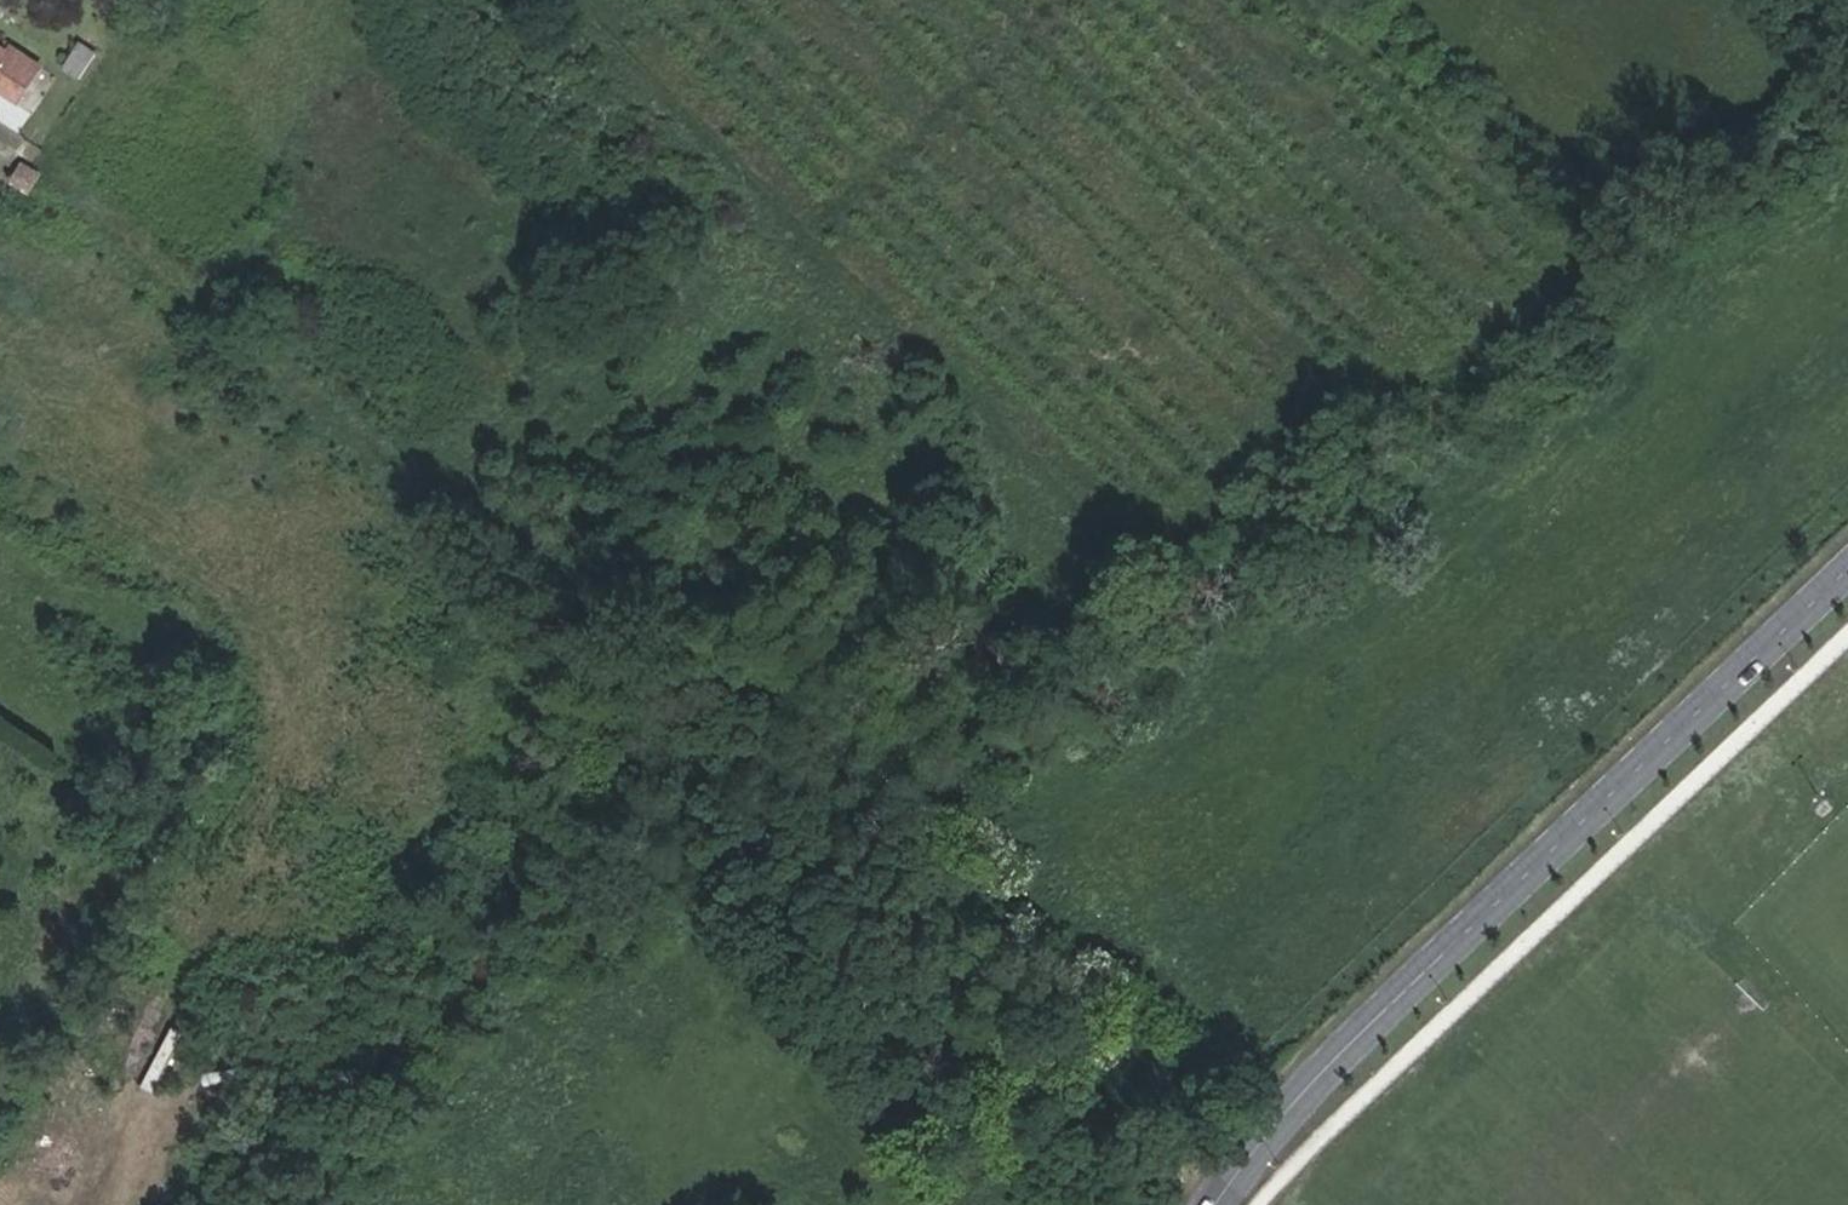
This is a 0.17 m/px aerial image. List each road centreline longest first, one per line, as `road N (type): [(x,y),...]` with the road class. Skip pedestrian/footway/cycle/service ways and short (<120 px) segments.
road 1 (secondary): [(1219,1204),(1320,1077),(1847,571)]

